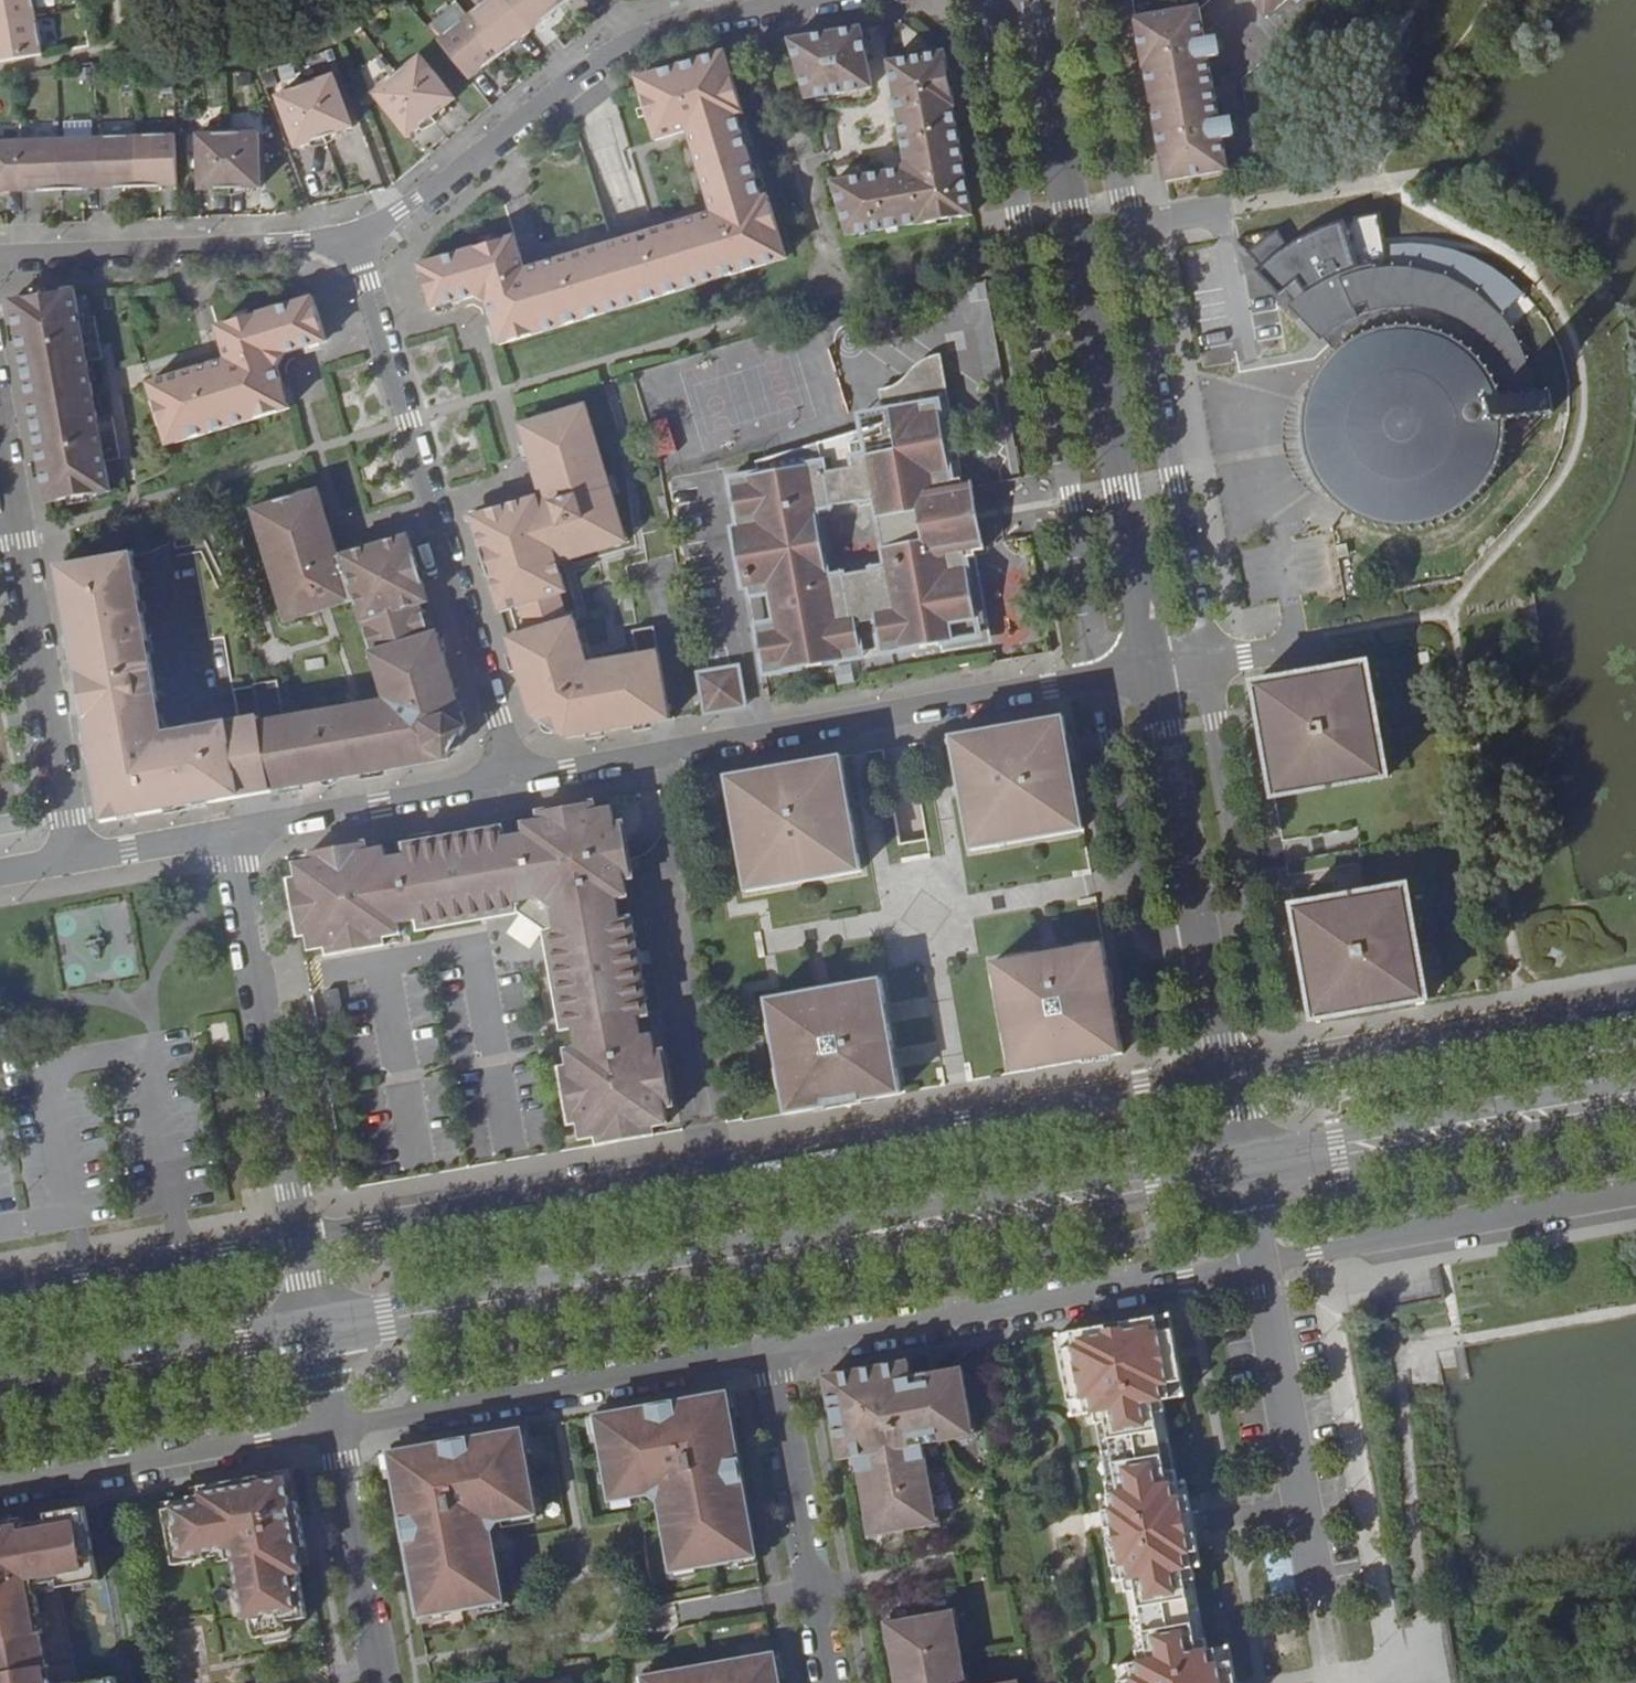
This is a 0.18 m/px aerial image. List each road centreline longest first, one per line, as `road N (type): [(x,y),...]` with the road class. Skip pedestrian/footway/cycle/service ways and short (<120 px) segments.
road 1 (residential): [(1233,1070),(300,1236)]
road 2 (secondary): [(321,1331),(1250,1166)]
road 3 (tertiary): [(1036,0),(1155,676)]
road 4 (residential): [(1155,676),(1049,687),(923,717),(519,781)]
road 5 (residential): [(351,240),(519,781)]
road 6 (residential): [(351,240),(594,54),(671,24),(818,0)]
road 7 (residential): [(769,1351),(1261,1264)]
road 8 (residential): [(0,419),(77,861)]
road 9 (residential): [(337,1428),(769,1351)]
road 10 (residential): [(1336,1675),(1261,1264)]
road 11 (residential): [(300,1236),(228,833)]
road 12 (residential): [(1635,998),(1233,1070)]
road 13 (tertiary): [(1155,676),(1233,1070)]
road 14 (secondary): [(1250,1166),(1635,1097)]
road 15 (residential): [(0,263),(351,240)]
road 16 (residential): [(0,1488),(337,1428)]
road 17 (residential): [(829,1682),(769,1351)]
road 18 (secondary): [(0,1388),(321,1331)]
road 19 (residential): [(300,1236),(0,1289)]
road 20 (residential): [(519,781),(228,833)]
road 21 (residential): [(337,1428),(382,1682)]
road 22 (residential): [(228,833),(77,861)]

